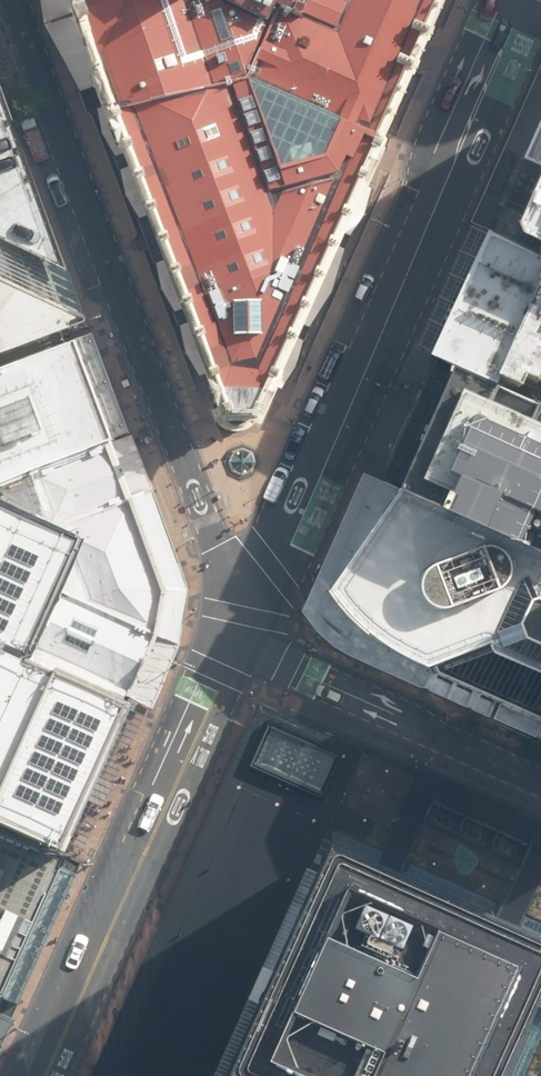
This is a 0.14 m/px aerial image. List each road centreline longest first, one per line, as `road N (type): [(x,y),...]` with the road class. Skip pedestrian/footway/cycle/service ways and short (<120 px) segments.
road 1 (secondary): [(242,637),(292,544),(405,285),(521,0)]
road 2 (tertiary): [(242,637),(208,521),(17,0)]
road 3 (secondary): [(44,1075),(242,637)]
road 4 (unclassified): [(540,780),(289,668),(242,637)]

